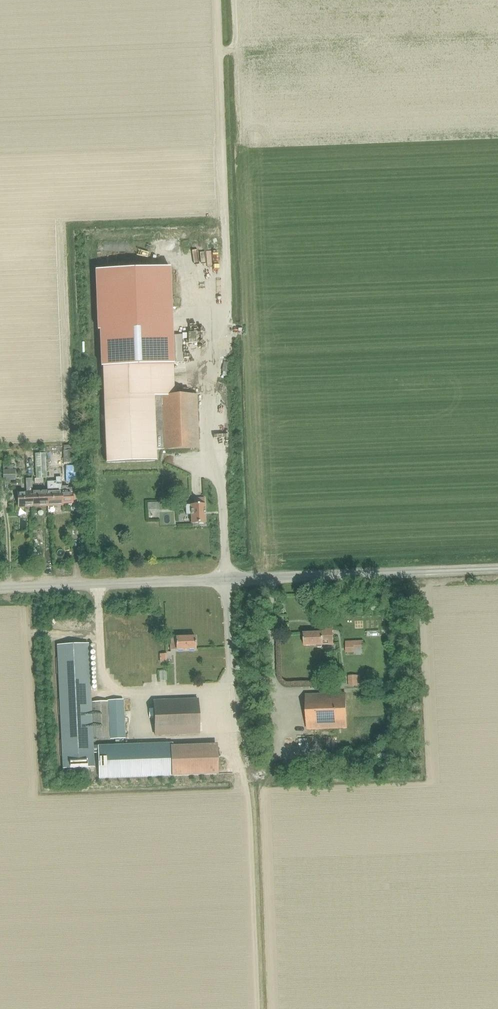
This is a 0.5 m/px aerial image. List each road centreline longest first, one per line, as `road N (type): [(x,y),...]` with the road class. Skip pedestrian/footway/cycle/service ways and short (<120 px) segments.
road 1 (unclassified): [(497,569),(0,589)]

